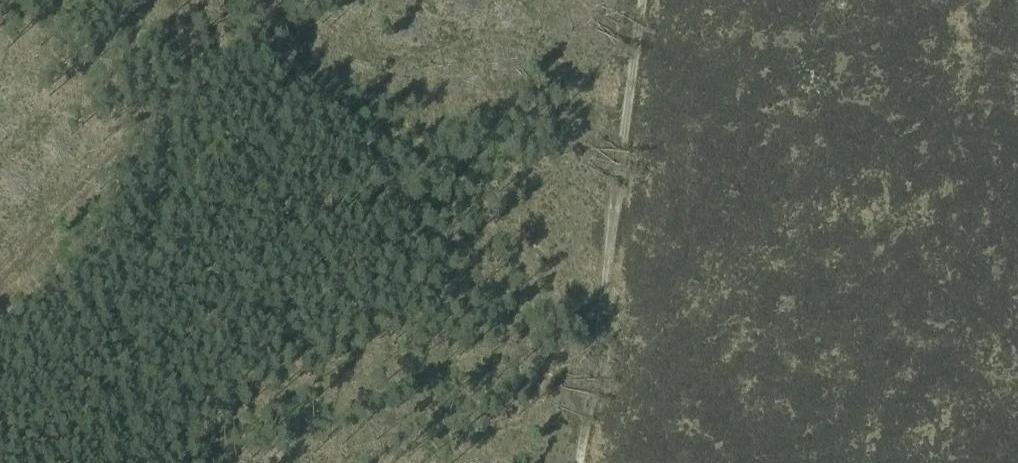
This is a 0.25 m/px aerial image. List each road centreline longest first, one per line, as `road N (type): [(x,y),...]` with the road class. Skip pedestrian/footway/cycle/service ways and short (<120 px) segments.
road 1 (track): [(641,0),(580,462)]
road 2 (track): [(0,276),(271,0)]

